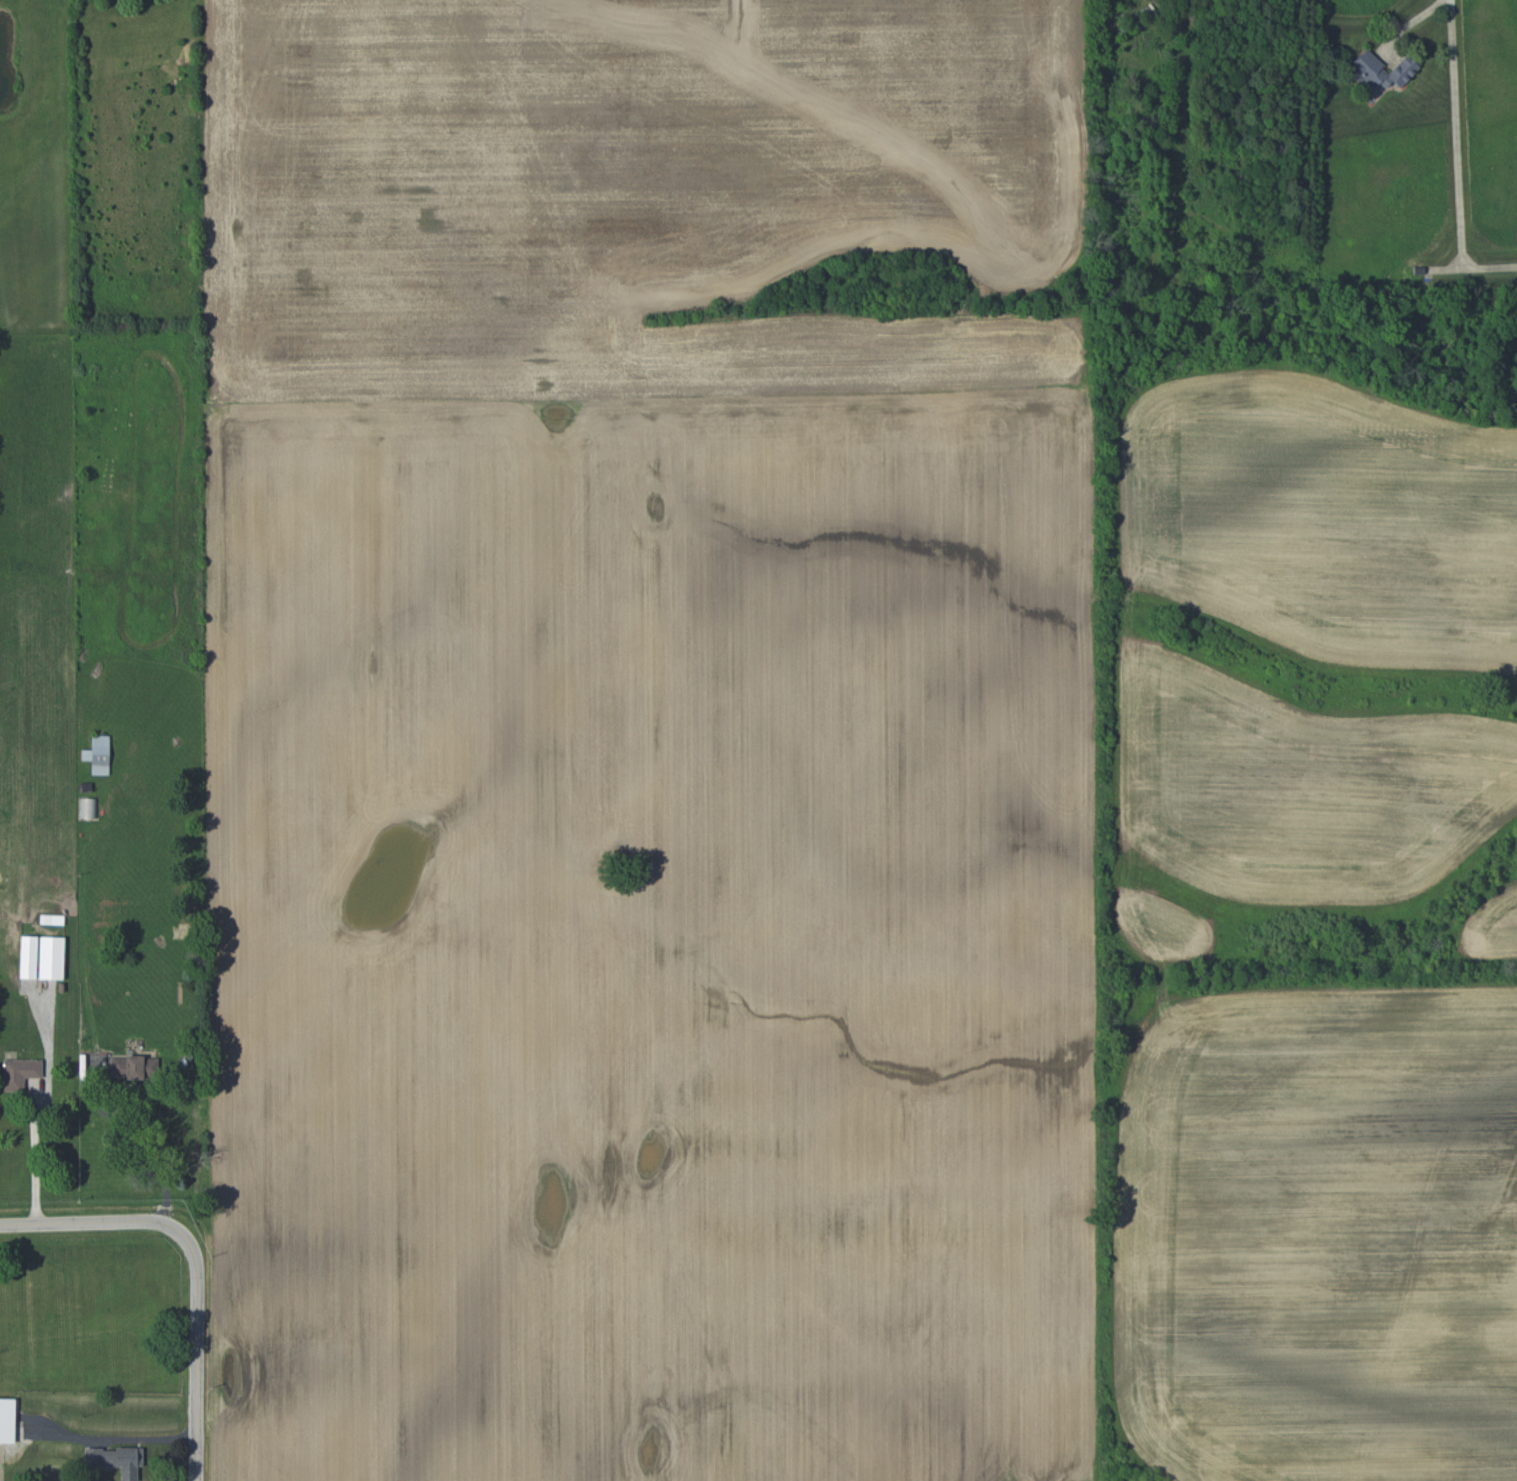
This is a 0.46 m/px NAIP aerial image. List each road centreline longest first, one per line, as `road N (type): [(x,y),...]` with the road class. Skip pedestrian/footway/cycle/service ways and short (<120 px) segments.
road 1 (tertiary): [(196,1480),(198,1274),(181,1229),(149,1218),(0,1222)]
road 2 (residential): [(1450,0),(1464,270)]

